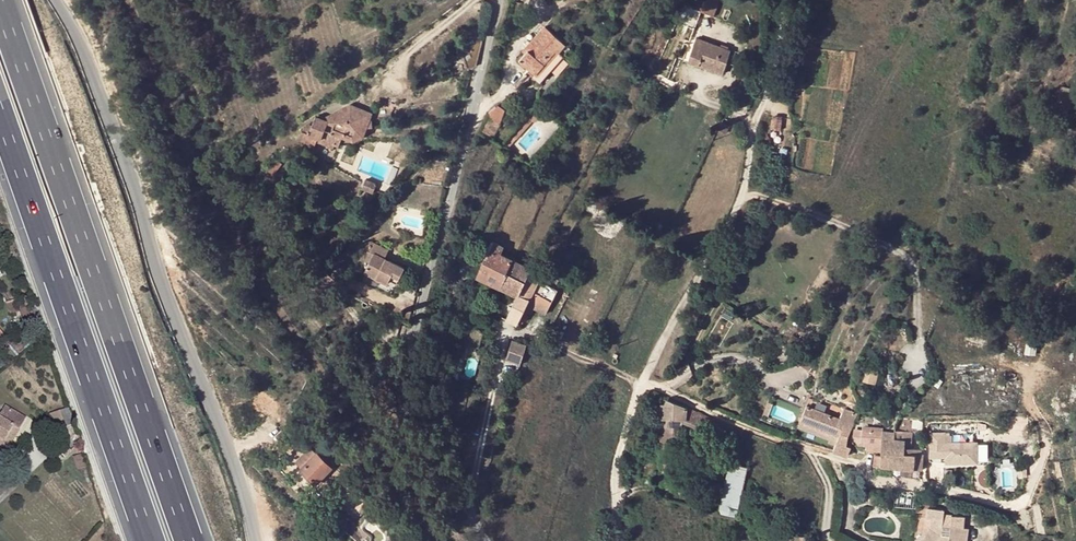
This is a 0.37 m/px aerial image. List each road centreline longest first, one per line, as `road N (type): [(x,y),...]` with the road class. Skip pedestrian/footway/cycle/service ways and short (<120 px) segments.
road 1 (unclassified): [(505,0),(397,442),(478,540)]
road 2 (unclassified): [(256,540),(82,51),(55,0)]
road 3 (motorway): [(184,540),(0,8)]
road 4 (motorway): [(0,108),(152,540)]
road 5 (residential): [(742,192),(826,217),(906,257),(916,273),(918,330)]
road 6 (residential): [(641,381),(750,429),(865,465)]
road 7 (residential): [(641,381),(742,192)]
road 8 (residential): [(742,192),(785,0)]
road 9 (residential): [(616,508),(616,461),(641,381)]

